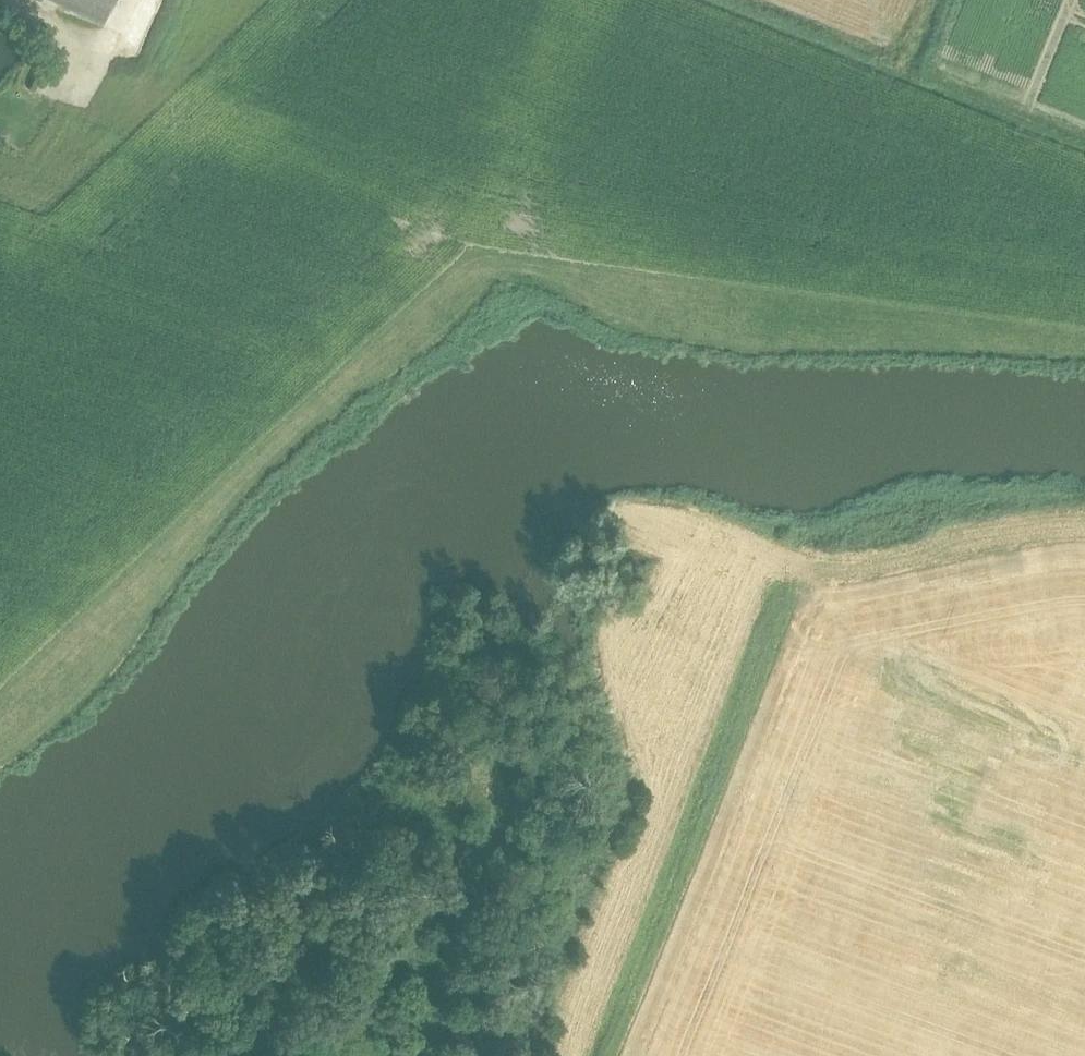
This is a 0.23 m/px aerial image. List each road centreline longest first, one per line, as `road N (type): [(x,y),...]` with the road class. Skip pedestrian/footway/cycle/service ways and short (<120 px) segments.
road 1 (track): [(495,761),(488,866),(450,942),(442,981),(476,1055)]

